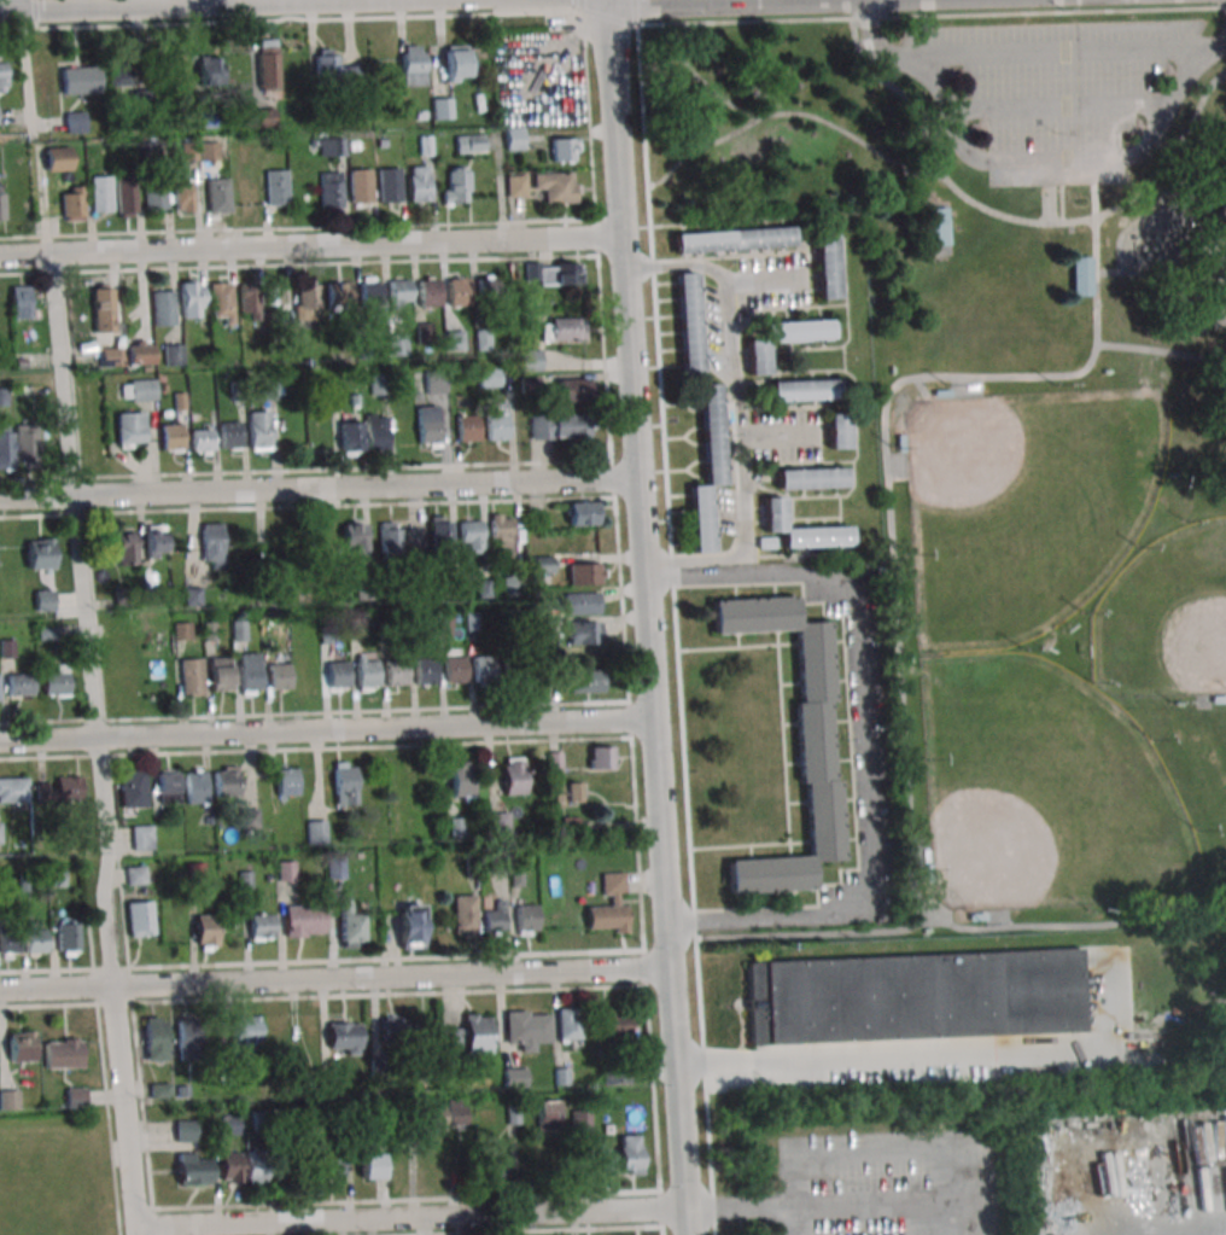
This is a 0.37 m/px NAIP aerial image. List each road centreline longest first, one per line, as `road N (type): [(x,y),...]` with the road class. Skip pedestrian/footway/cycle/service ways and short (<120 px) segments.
road 1 (residential): [(666,975),(606,0)]
road 2 (residential): [(0,499),(637,485)]
road 3 (residential): [(0,256),(618,250)]
road 4 (residential): [(111,986),(666,975)]
road 5 (residential): [(97,744),(648,729)]
road 6 (residential): [(136,1227),(685,1207)]
road 7 (residential): [(49,255),(97,744)]
road 8 (tertiary): [(0,13),(438,0)]
road 9 (residential): [(687,1234),(666,975)]
road 10 (residential): [(97,744),(111,986)]
road 11 (residential): [(111,986),(136,1227)]

